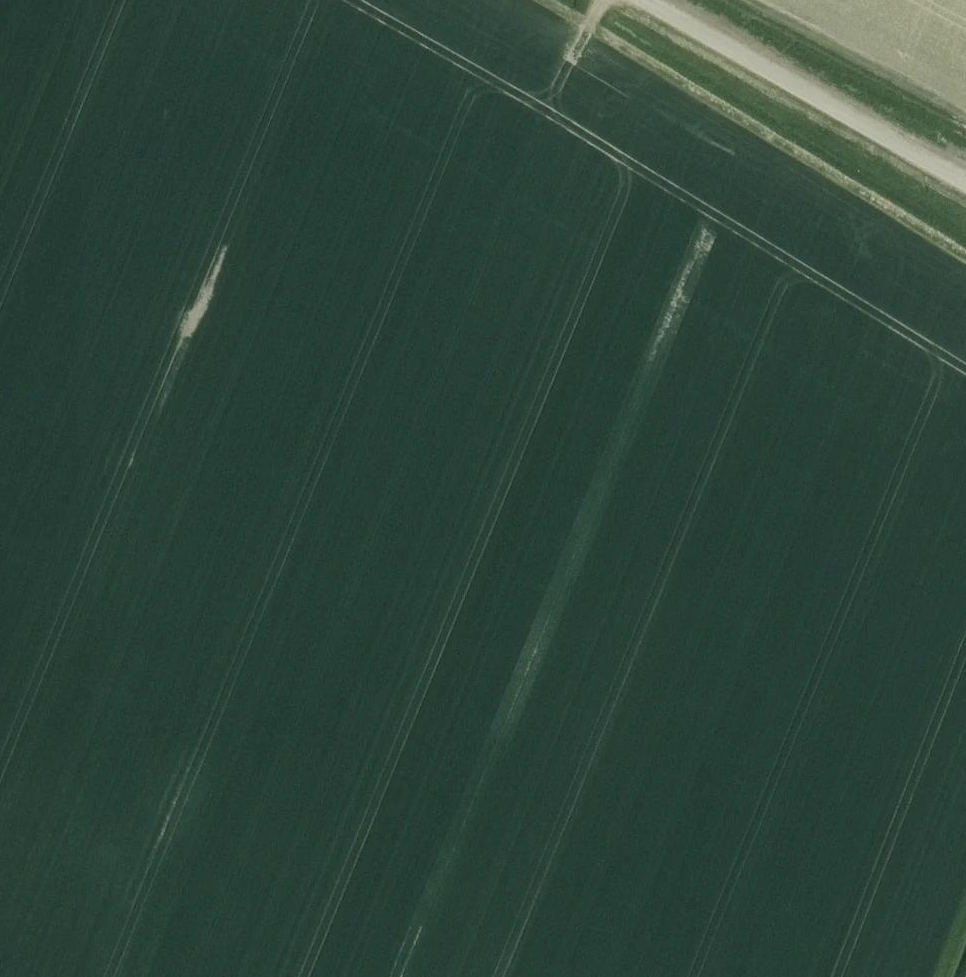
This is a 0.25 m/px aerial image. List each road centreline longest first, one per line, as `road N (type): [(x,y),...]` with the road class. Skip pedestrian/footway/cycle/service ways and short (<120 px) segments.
road 1 (unclassified): [(965,180),(649,0)]

